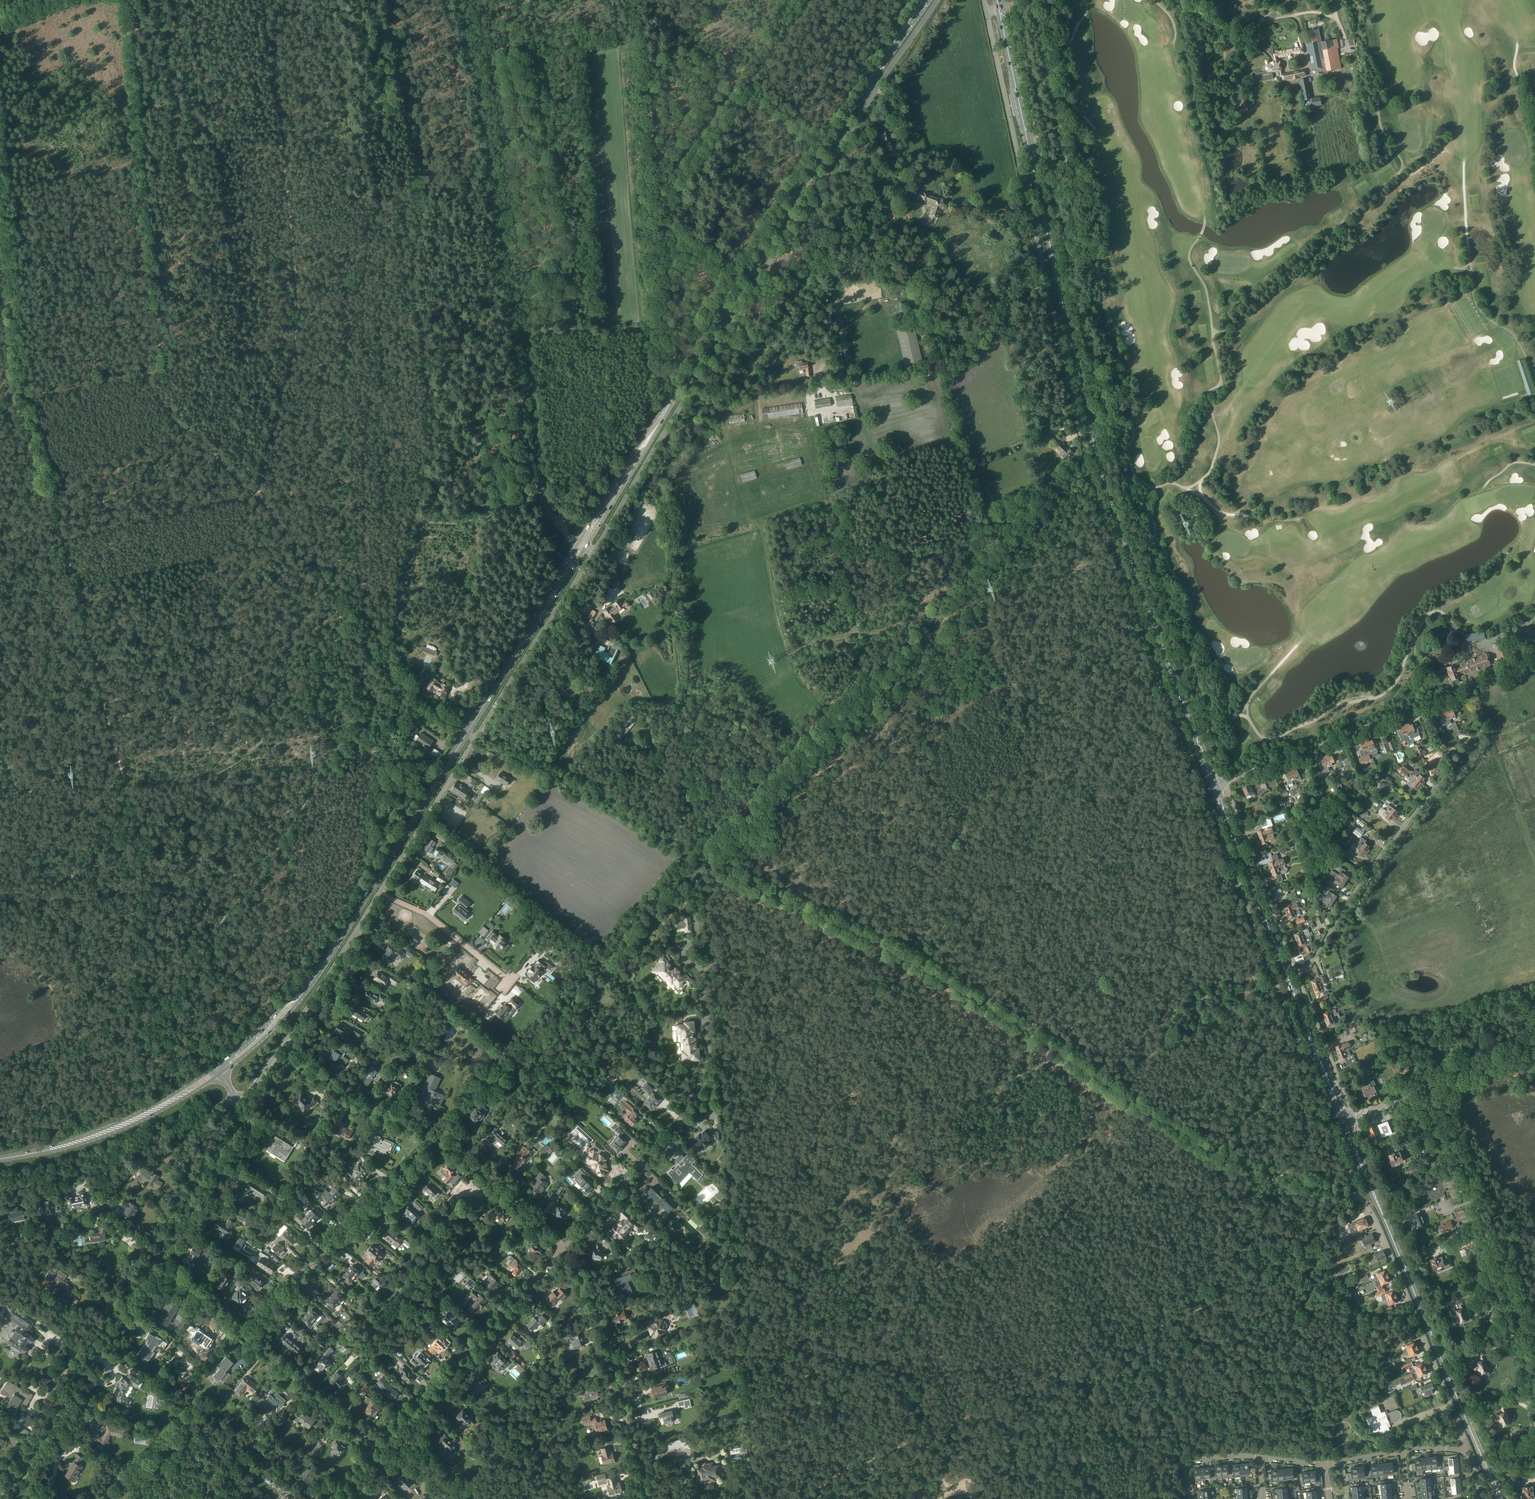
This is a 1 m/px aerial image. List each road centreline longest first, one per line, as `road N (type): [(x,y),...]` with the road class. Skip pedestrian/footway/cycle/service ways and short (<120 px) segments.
road 1 (track): [(1364,1200),(1191,1135),(895,950),(697,861),(479,730)]
road 2 (unclassified): [(1209,801),(1098,494),(987,12)]
road 3 (primary): [(999,8),(1103,477),(1216,785)]
road 4 (unclassified): [(937,0),(592,554)]
road 5 (track): [(162,1003),(303,807),(370,735),(364,710),(324,677),(341,633),(339,603),(256,487)]
road 6 (unclassified): [(578,544),(557,525),(543,492),(461,0)]
road 7 (unclassified): [(284,1040),(522,663)]
road 8 (track): [(997,548),(701,863)]
road 9 (track): [(912,638),(823,237)]
road 10 (primary): [(653,427),(864,89)]
road 11 (track): [(1155,1498),(1163,1488),(1149,1429),(1210,1422),(1286,1395),(1307,1404),(1358,1351),(1418,1323)]
road 12 (track): [(425,340),(434,419),(394,634),(379,659),(341,633)]
road 13 (primary): [(1216,785),(1344,1122)]
road 14 (track): [(23,398),(115,746)]
road 15 (unclassified): [(1295,972),(1307,968),(1481,729),(1469,688)]
road 16 (primary): [(1477,1442),(1344,1122)]
road 17 (track): [(627,0),(659,329)]
road 18 (primary): [(352,920),(507,668)]
road 19 (residential): [(245,1335),(431,1138)]
road 20 (residential): [(379,1448),(563,1250)]
road 21 (residential): [(1468,1447),(1364,1200)]
road 22 (residential): [(641,1498),(599,1315),(563,1250)]
road 23 (unclassified): [(1225,782),(1469,688)]
road 24 (track): [(414,253),(422,187),(394,0)]
road 25 (unclassified): [(0,1194),(115,1160),(235,1098)]
road 26 (secondary): [(152,1257),(20,1472)]
road 27 (track): [(115,746),(146,869),(127,977)]
road 28 (track): [(256,487),(299,312),(294,257)]
road 29 (primary): [(11,1157),(135,1123),(221,1073)]
road 30 (primary): [(216,1066),(98,1131),(11,1157)]
road 31 (residential): [(563,1250),(714,1092)]
road 32 (track): [(235,355),(205,150)]
road 33 (primary): [(221,1073),(295,1007),(352,920)]
road 34 (unclassified): [(1295,972),(1225,782)]
road 35 (primary): [(352,920),(286,1003),(216,1066)]
road 36 (secondary): [(235,1098),(235,1125),(152,1257)]
road 37 (residential): [(431,1138),(348,1098),(284,1040)]
road 38 (residential): [(379,1448),(245,1335)]
road 39 (residential): [(563,1250),(431,1138)]
road 40 (track): [(747,88),(651,229)]
road 41 (unclassified): [(1354,1117),(1295,972)]
road 42 (track): [(282,151),(261,0)]
road 43 (track): [(205,150),(190,0)]
road 44 (primary): [(578,544),(507,668)]
road 45 (primary): [(507,668),(585,549)]
road 46 (primary): [(585,549),(653,427)]
road 47 (primary): [(653,427),(578,544)]
road 48 (track): [(293,348),(159,369)]
road 49 (unclassified): [(592,554),(522,663)]
road 50 (track): [(997,548),(1088,457)]
road 51 (track): [(115,746),(0,794)]
road 52 (residential): [(245,1335),(152,1257)]

